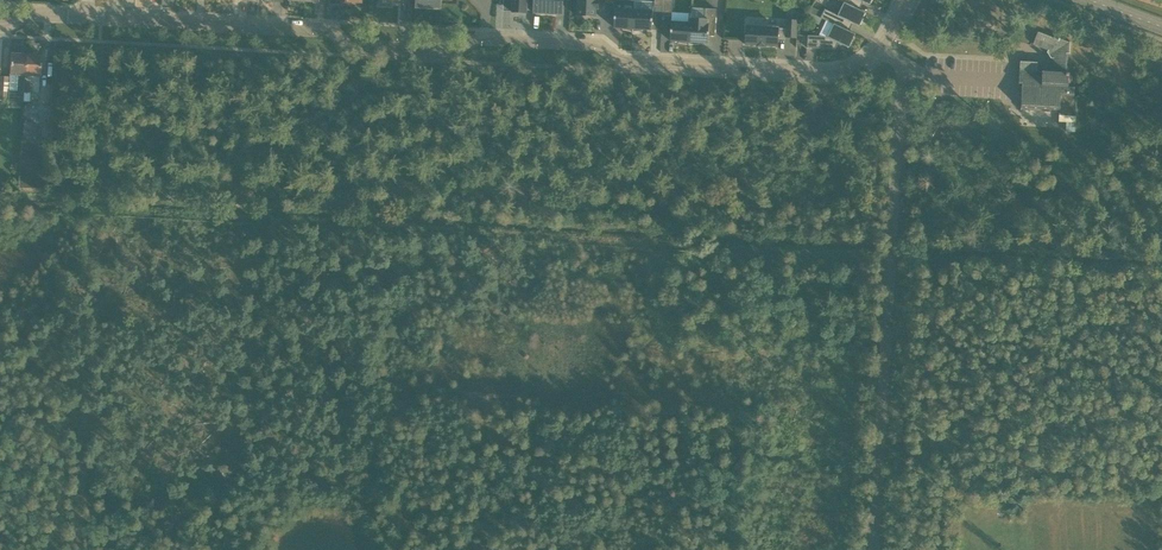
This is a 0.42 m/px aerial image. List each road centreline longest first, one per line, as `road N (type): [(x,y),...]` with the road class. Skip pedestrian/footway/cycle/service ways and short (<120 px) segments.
road 1 (residential): [(882,46),(854,68),(814,73),(634,66),(605,47),(475,41),(454,56),(336,51),(308,28),(82,18)]
road 2 (unclassified): [(874,549),(902,73),(882,46)]

